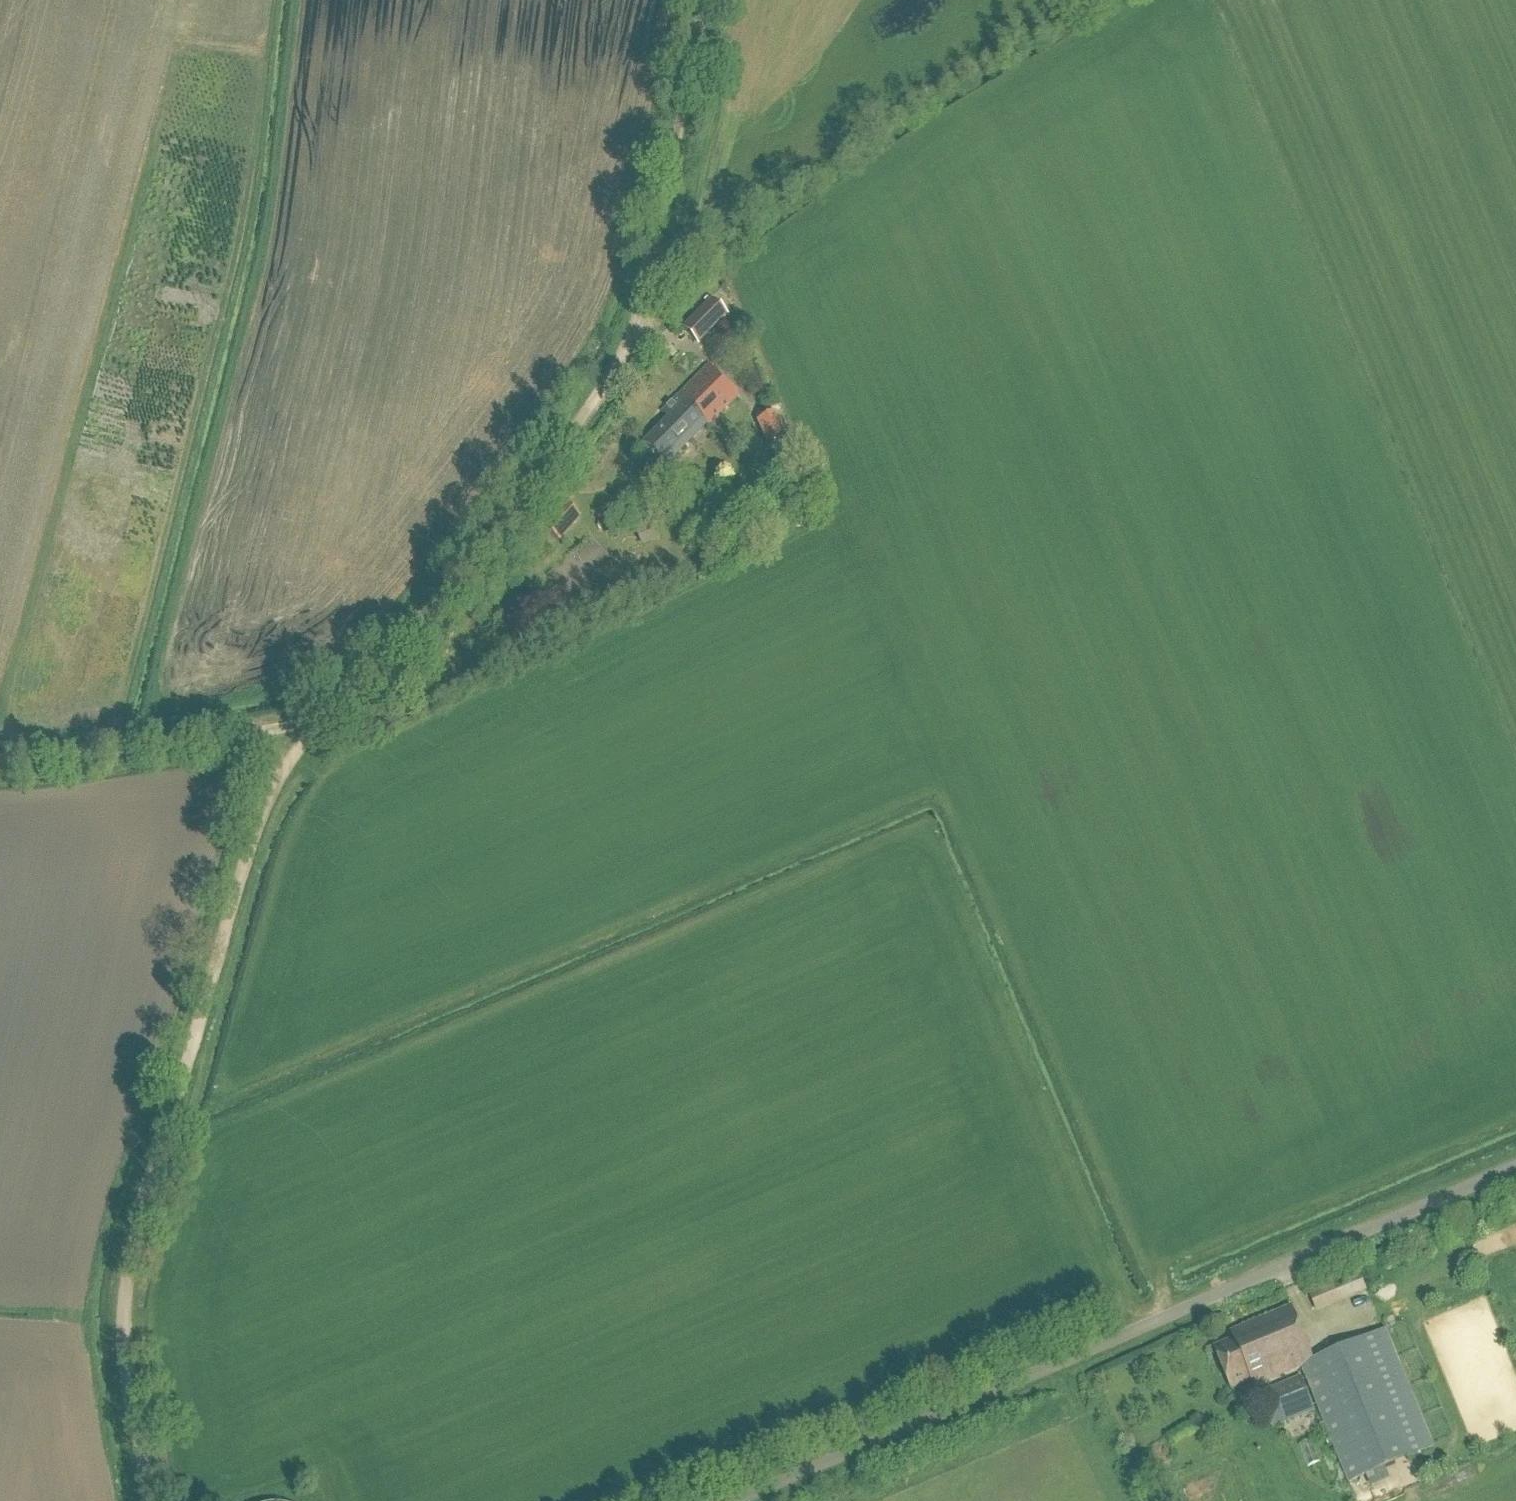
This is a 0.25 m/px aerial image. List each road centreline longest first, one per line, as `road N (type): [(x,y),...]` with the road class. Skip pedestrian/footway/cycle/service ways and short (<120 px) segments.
road 1 (track): [(0,763),(64,762),(327,716),(386,661),(490,547),(628,348),(704,0)]
road 2 (unclassified): [(732,1500),(1515,1163)]
road 3 (track): [(151,1500),(121,1319),(130,1248),(263,802),(327,716)]

